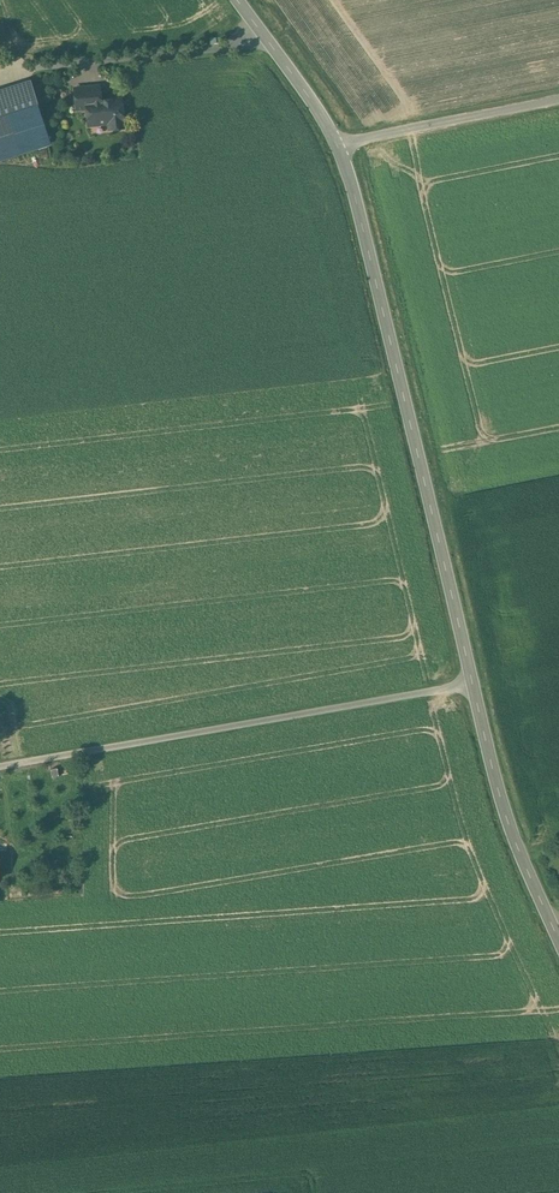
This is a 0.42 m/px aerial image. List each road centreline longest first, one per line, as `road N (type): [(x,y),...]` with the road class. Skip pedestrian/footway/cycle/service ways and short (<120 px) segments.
road 1 (secondary): [(338,147),(506,818),(558,941)]
road 2 (unclassified): [(558,99),(338,147)]
road 3 (secondary): [(237,0),(338,147)]

